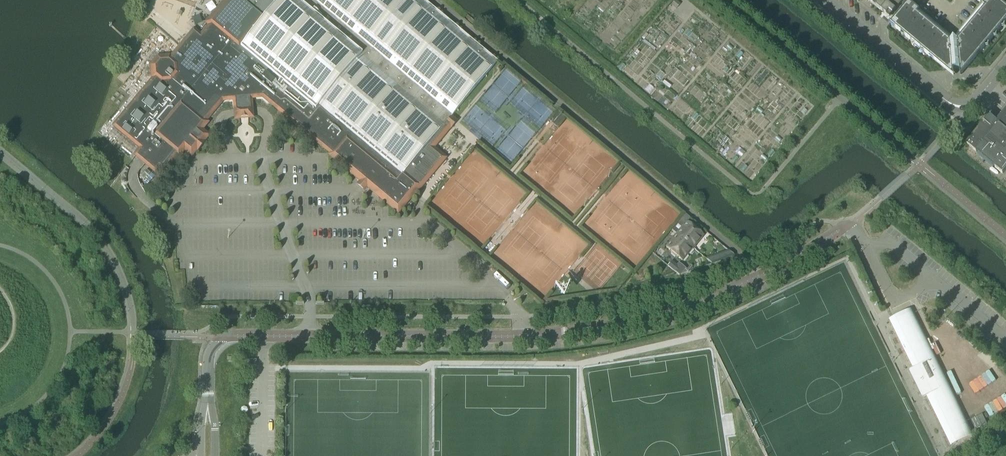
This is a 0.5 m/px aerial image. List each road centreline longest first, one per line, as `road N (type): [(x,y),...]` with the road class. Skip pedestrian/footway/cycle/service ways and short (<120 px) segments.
road 1 (unclassified): [(207,370),(212,345),(225,336),(520,336),(636,320),(716,296),(849,226)]
road 2 (tertiary): [(962,108),(824,0)]

